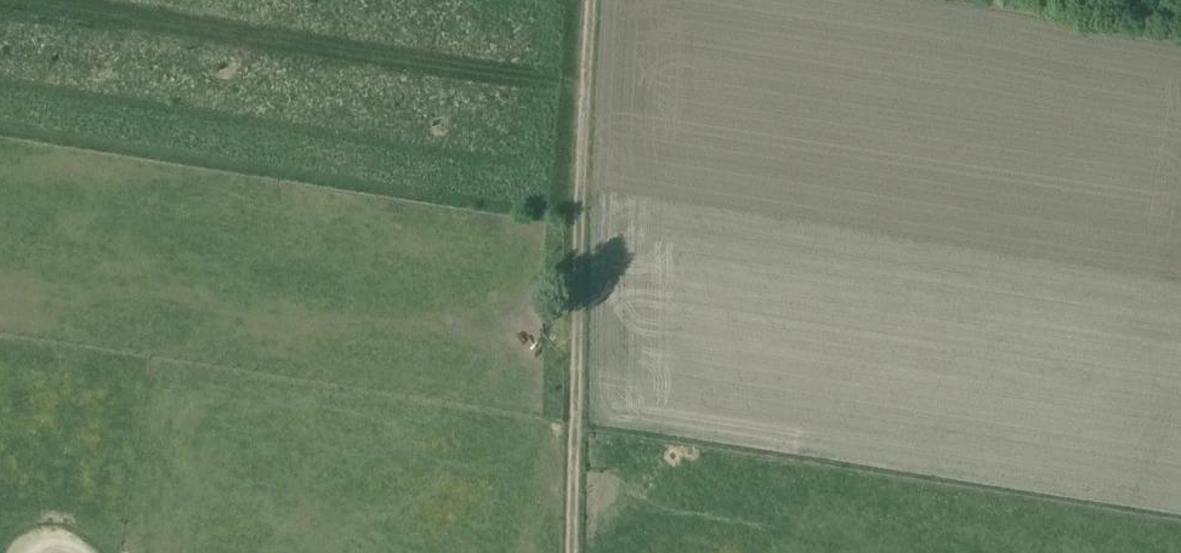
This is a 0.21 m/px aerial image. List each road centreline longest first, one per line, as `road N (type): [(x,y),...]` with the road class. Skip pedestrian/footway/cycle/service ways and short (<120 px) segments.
road 1 (track): [(570,552),(587,0)]

